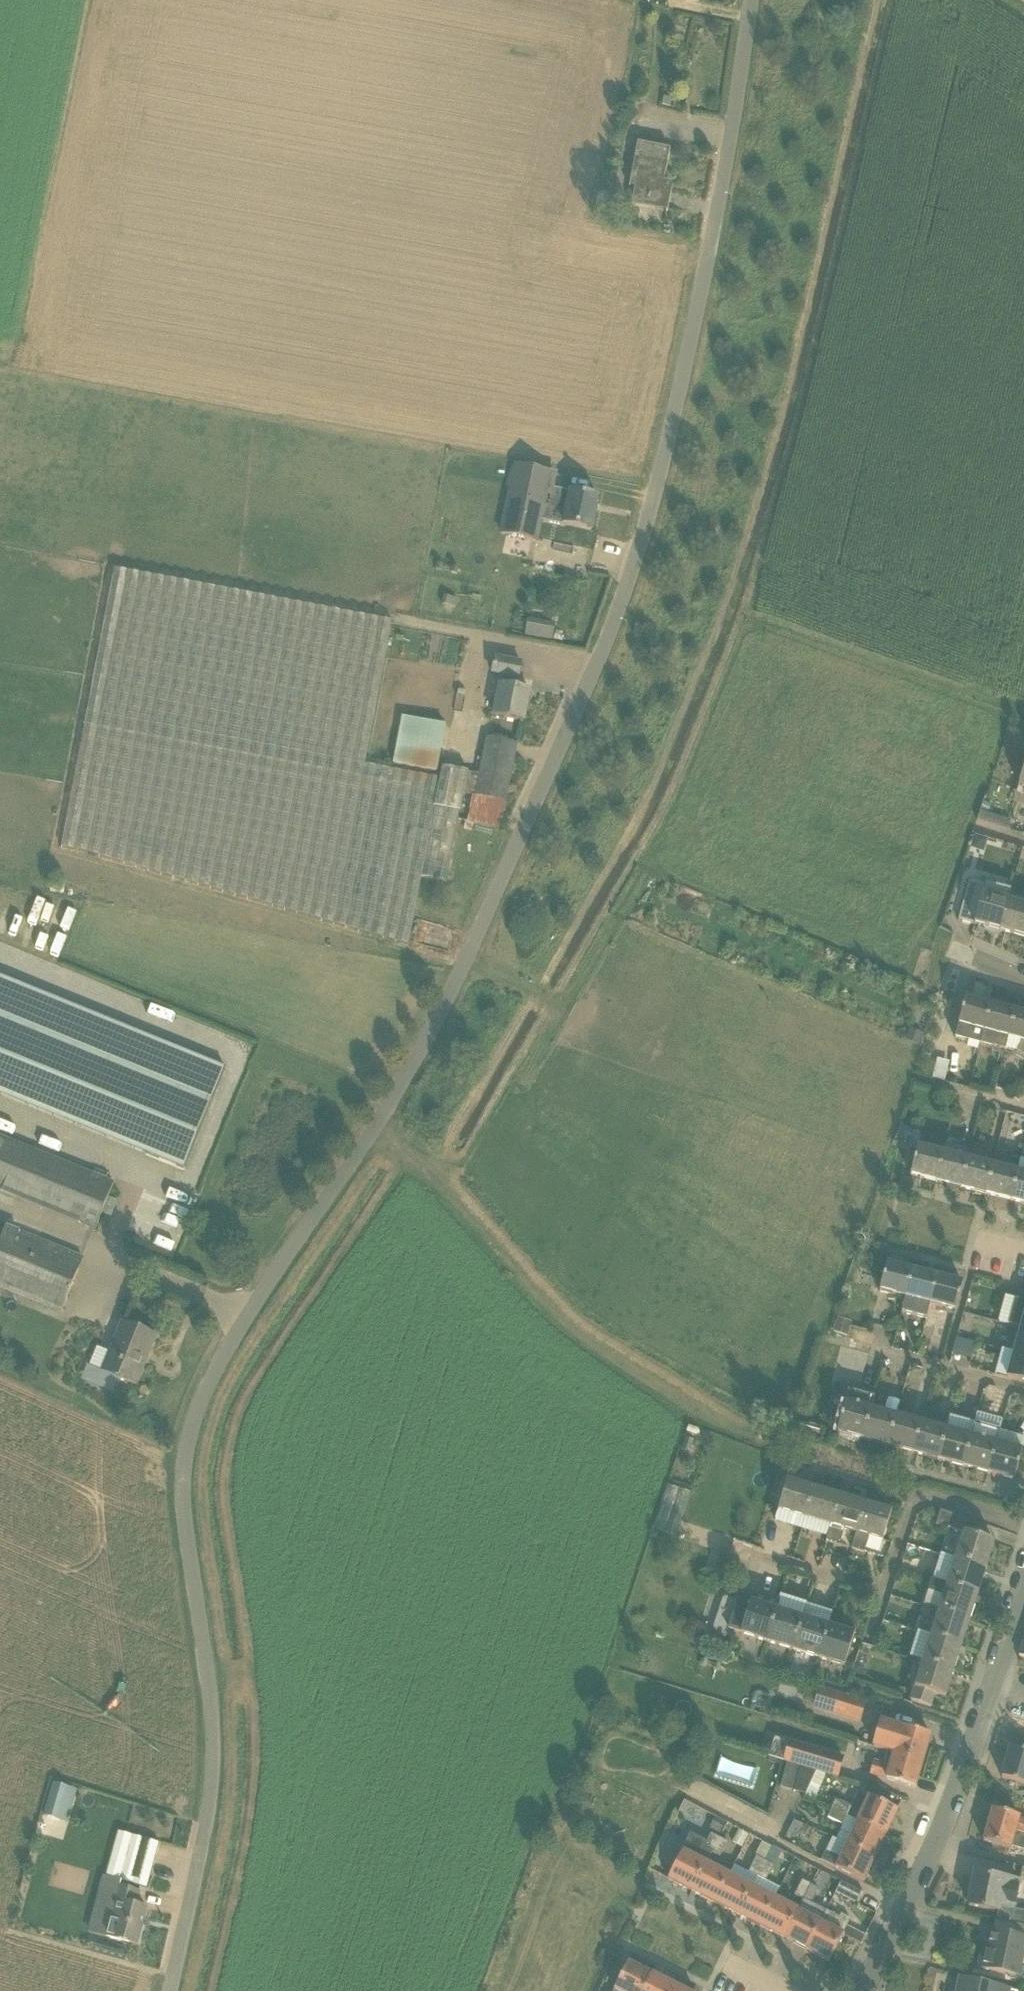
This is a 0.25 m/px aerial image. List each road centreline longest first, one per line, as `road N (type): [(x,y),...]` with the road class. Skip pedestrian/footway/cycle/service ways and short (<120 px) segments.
road 1 (unclassified): [(171,1990),(215,1750),(181,1509),(195,1411),(280,1262),(376,1133),(464,967),(604,650),(653,502),(714,248),(751,0)]
road 2 (residential): [(864,1990),(950,1823),(1023,1585)]

